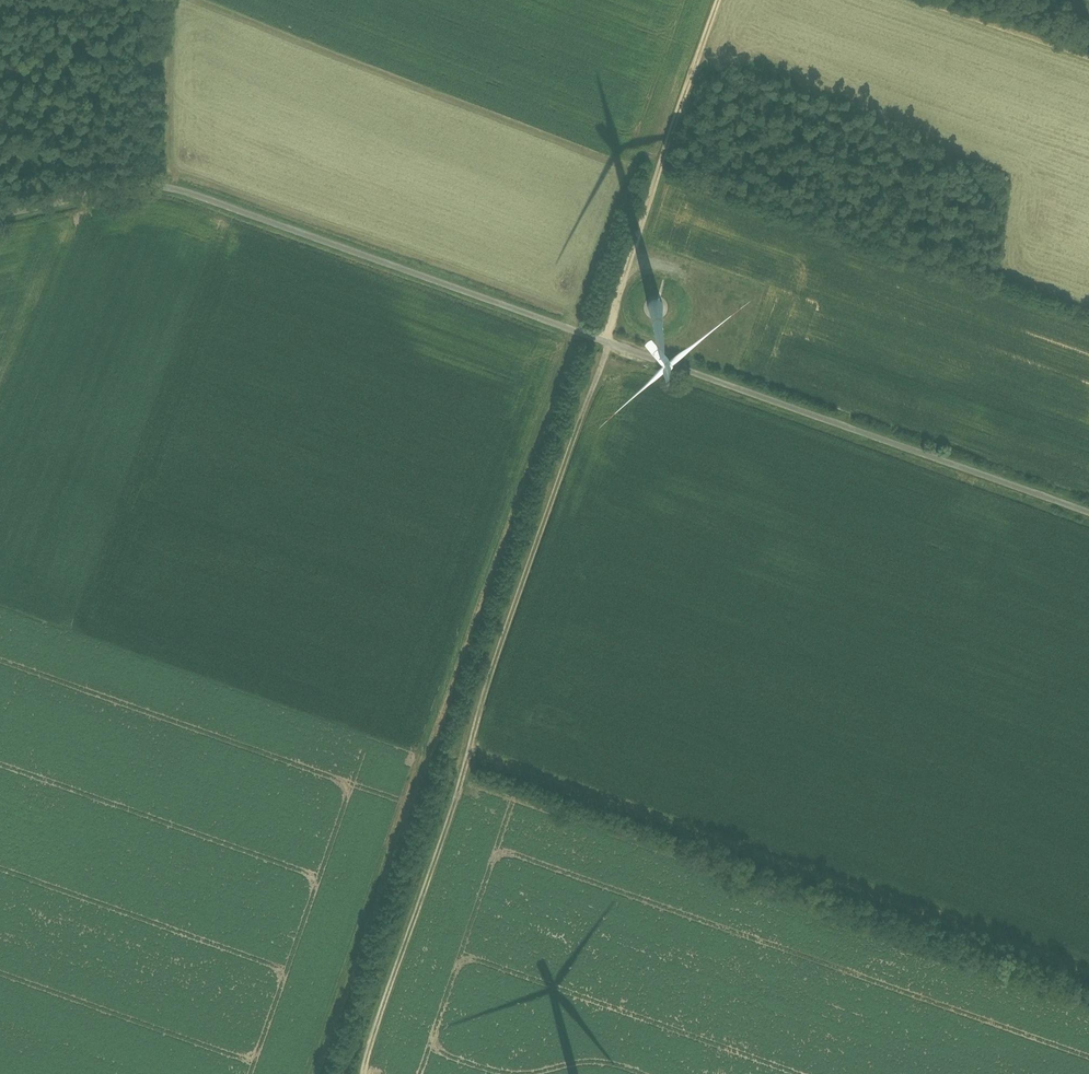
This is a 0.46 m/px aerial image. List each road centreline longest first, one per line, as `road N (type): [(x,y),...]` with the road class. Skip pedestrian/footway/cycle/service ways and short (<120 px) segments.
road 1 (unclassified): [(1088,509),(182,188),(134,181),(0,205)]
road 2 (track): [(609,338),(368,1041),(363,1073)]
road 3 (track): [(717,0),(602,336)]

